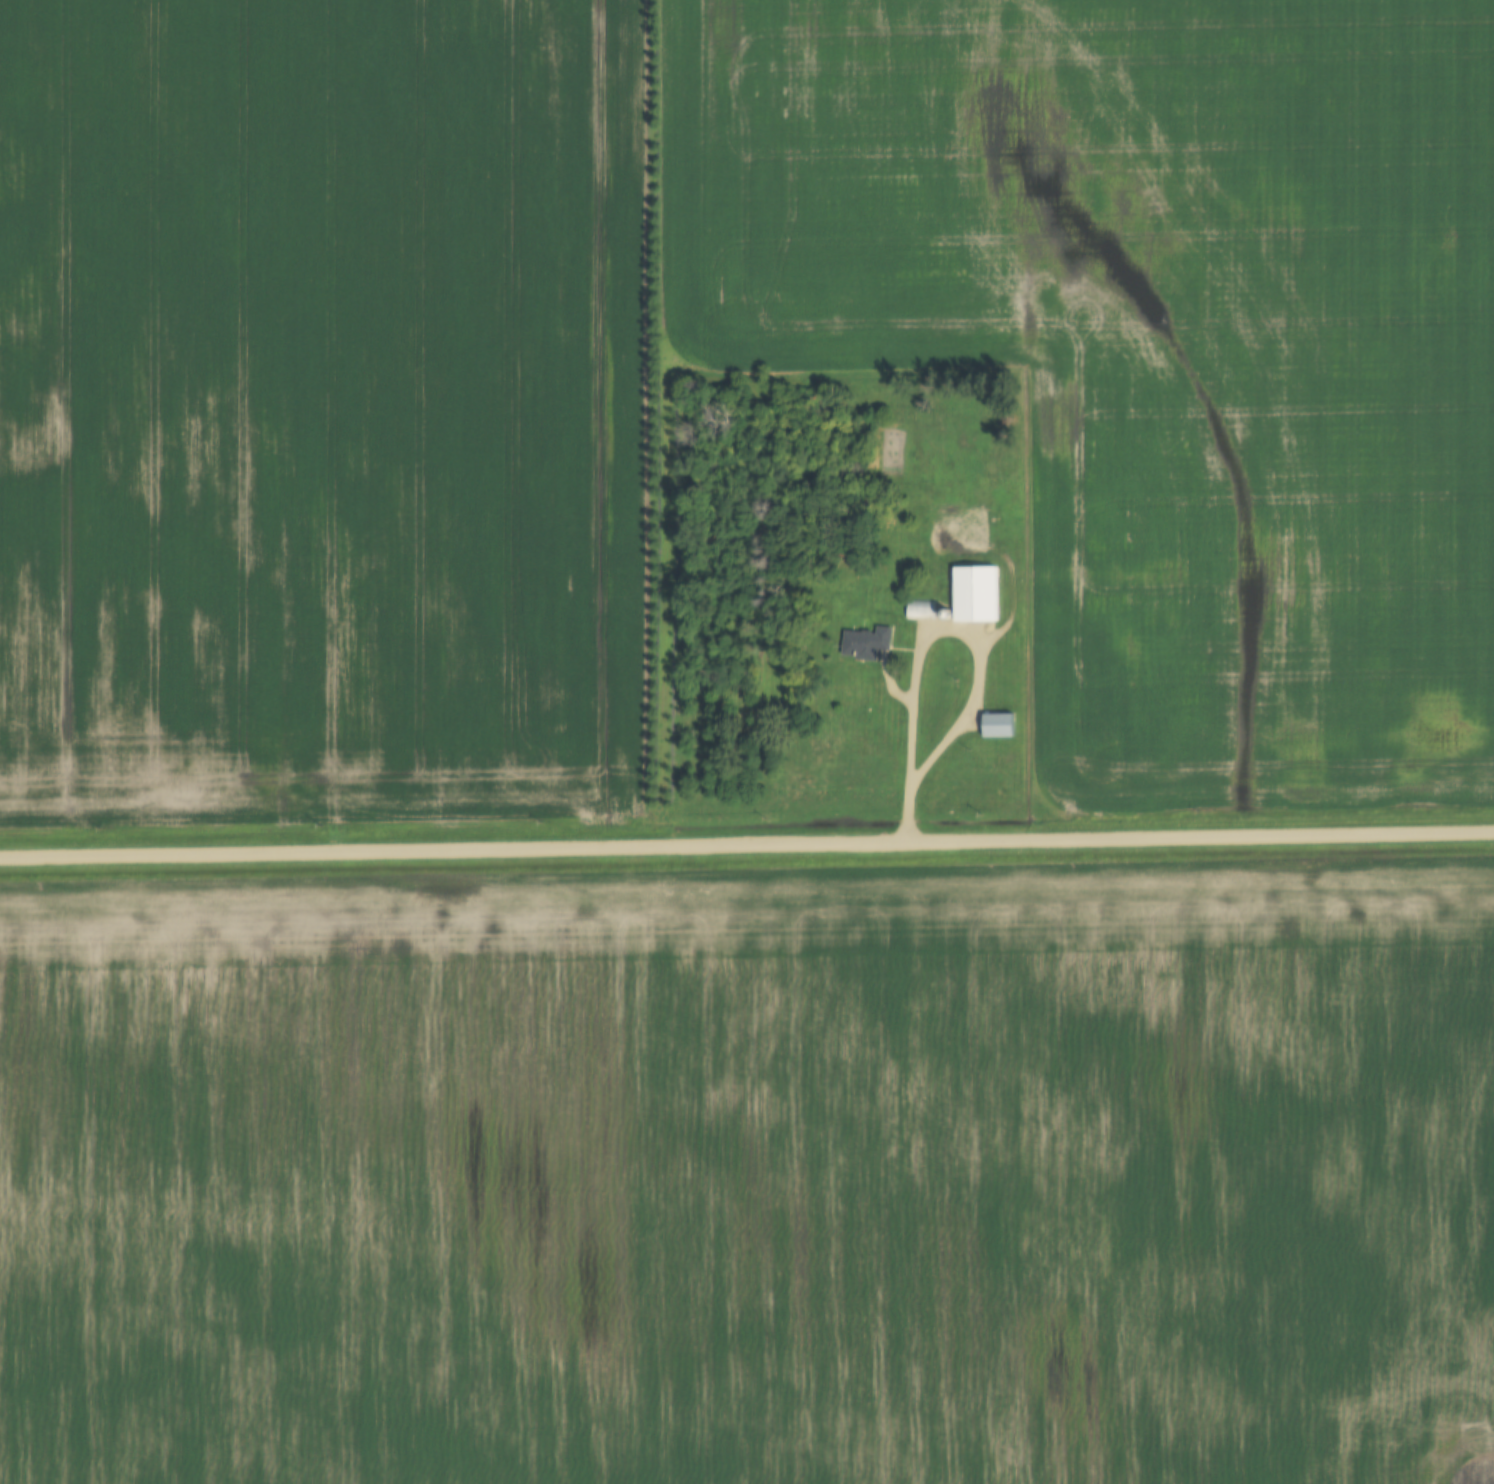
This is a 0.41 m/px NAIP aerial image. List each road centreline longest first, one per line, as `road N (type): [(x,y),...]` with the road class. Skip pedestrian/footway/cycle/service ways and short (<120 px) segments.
road 1 (residential): [(1493,836),(0,861)]

